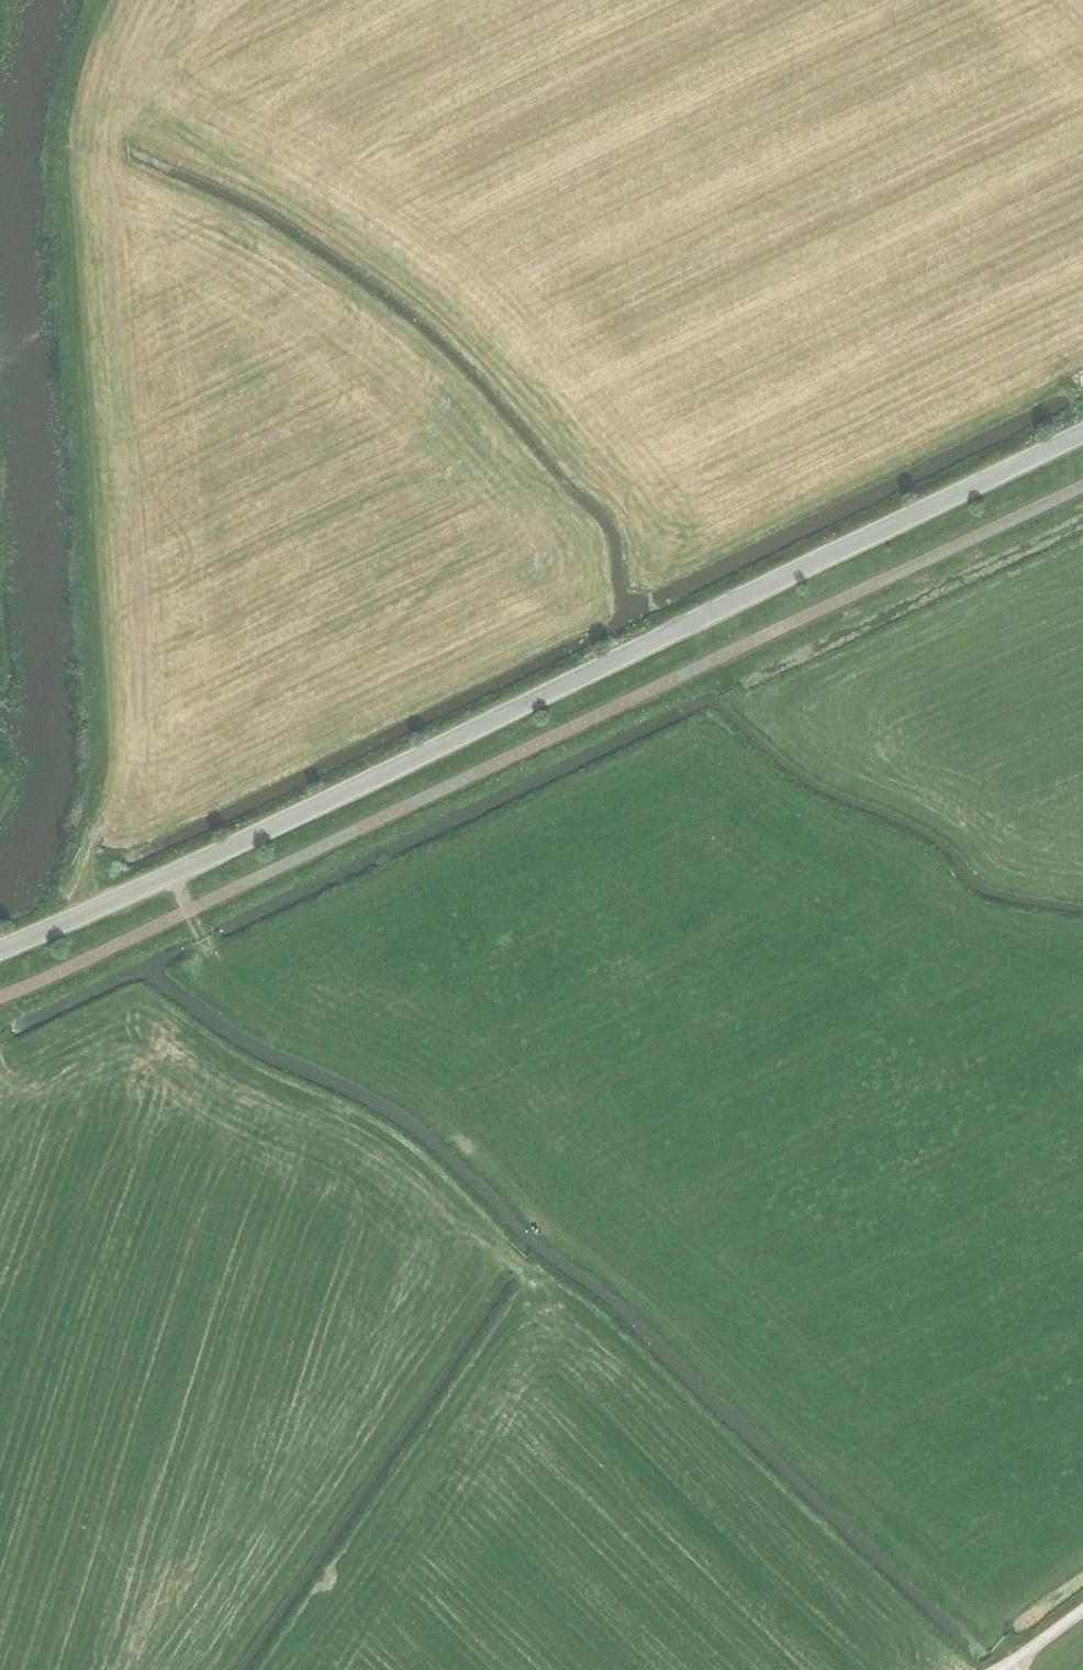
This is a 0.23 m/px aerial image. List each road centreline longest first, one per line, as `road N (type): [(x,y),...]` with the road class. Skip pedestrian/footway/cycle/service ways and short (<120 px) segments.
road 1 (tertiary): [(0,951),(173,875),(1082,432)]

